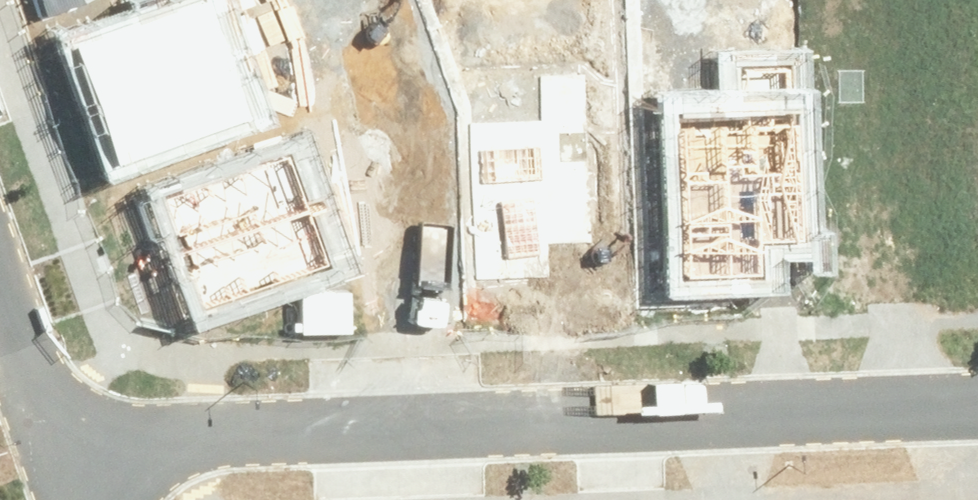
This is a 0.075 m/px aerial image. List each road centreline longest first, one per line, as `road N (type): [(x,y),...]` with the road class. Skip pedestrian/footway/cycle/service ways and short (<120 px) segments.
road 1 (residential): [(50,444),(724,416)]
road 2 (residential): [(724,416),(977,407)]
road 3 (residential): [(0,303),(50,444)]

